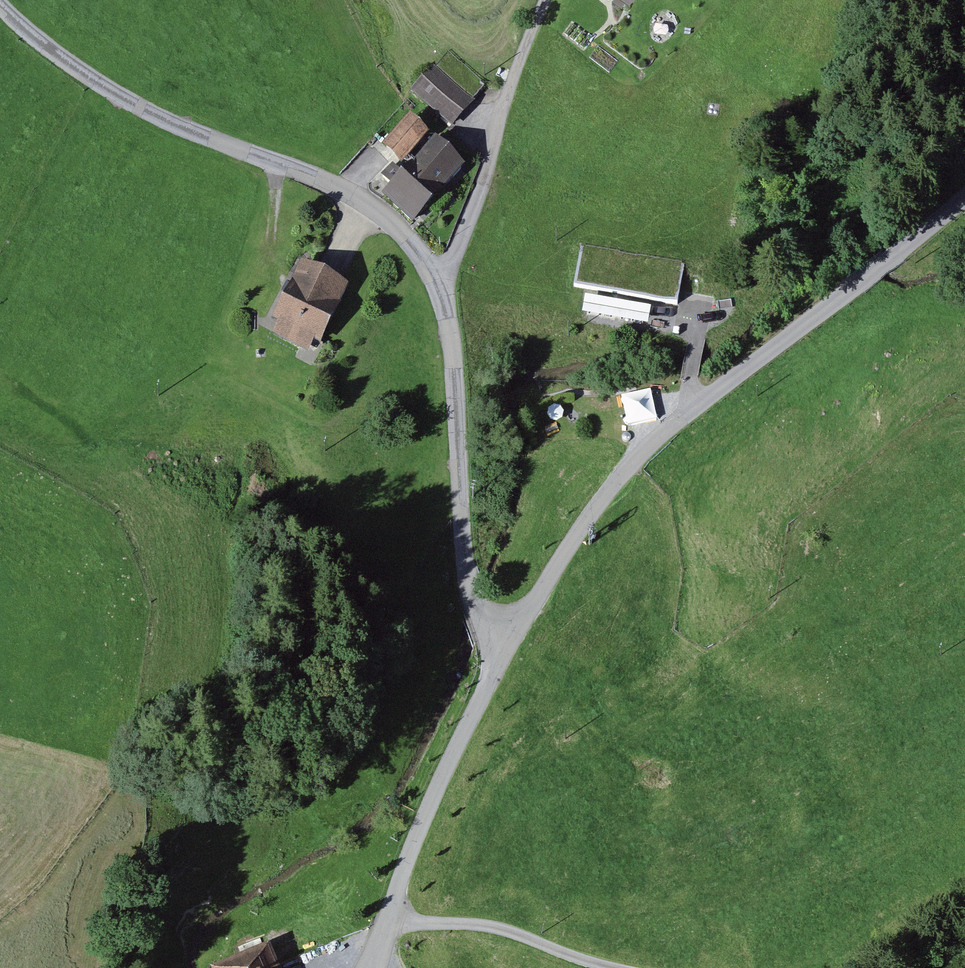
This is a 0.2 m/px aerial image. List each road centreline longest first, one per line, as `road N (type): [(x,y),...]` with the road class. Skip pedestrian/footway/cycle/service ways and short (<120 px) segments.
road 1 (unclassified): [(964,198),(660,438),(614,488),(509,640)]
road 2 (unclassified): [(0,2),(76,67),(157,116),(369,208),(422,257),(440,291)]
road 3 (unclassified): [(440,291),(453,345),(462,550),(488,628),(509,640)]
road 4 (unclassified): [(548,0),(440,291)]
road 5 (unclassified): [(509,640),(422,820),(391,921)]
road 6 (unclassified): [(391,921),(504,930),(606,967)]

